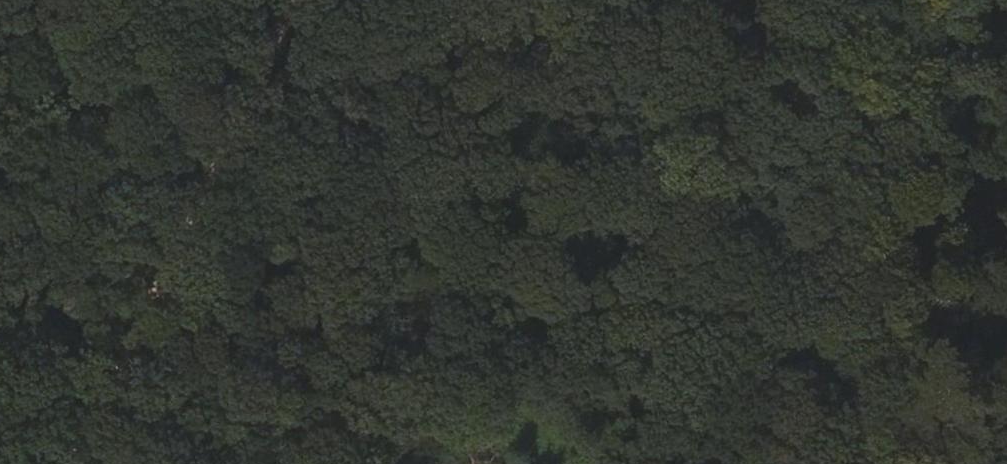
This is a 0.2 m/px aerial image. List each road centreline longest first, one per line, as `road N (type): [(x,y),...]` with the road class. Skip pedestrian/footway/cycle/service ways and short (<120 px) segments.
road 1 (track): [(294,0),(74,463)]

